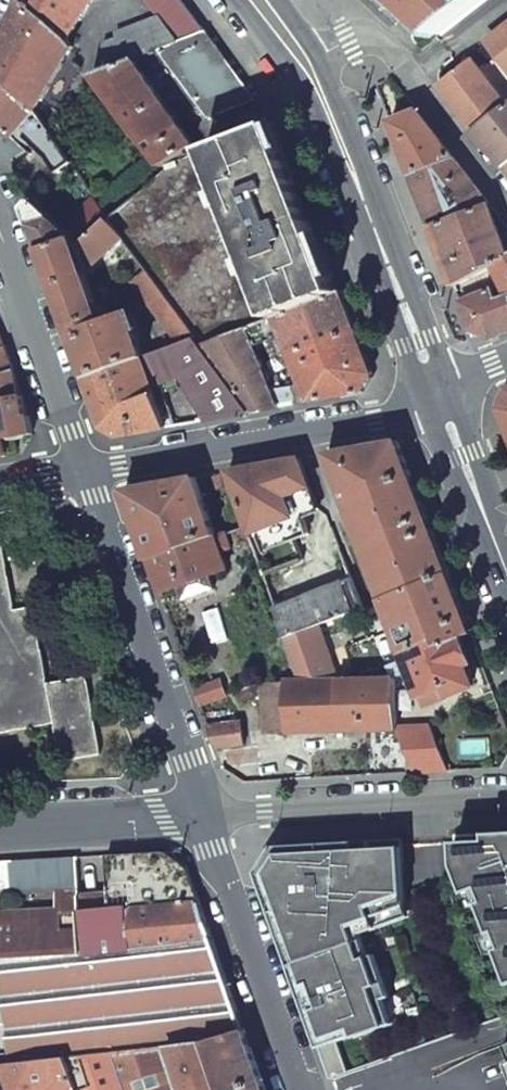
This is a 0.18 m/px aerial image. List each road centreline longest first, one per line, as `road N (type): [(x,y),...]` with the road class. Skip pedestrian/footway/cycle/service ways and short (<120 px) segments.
road 1 (residential): [(442,399),(376,425),(87,476)]
road 2 (tertiary): [(305,62),(442,399)]
road 3 (residential): [(203,809),(87,476)]
road 4 (residential): [(506,791),(203,809)]
road 5 (residential): [(302,1089),(203,809)]
road 6 (residential): [(305,62),(349,40),(371,43),(406,68),(506,198)]
road 7 (residential): [(87,476),(0,234)]
road 8 (residential): [(203,809),(0,824)]
road 9 (tertiary): [(442,399),(506,572)]

